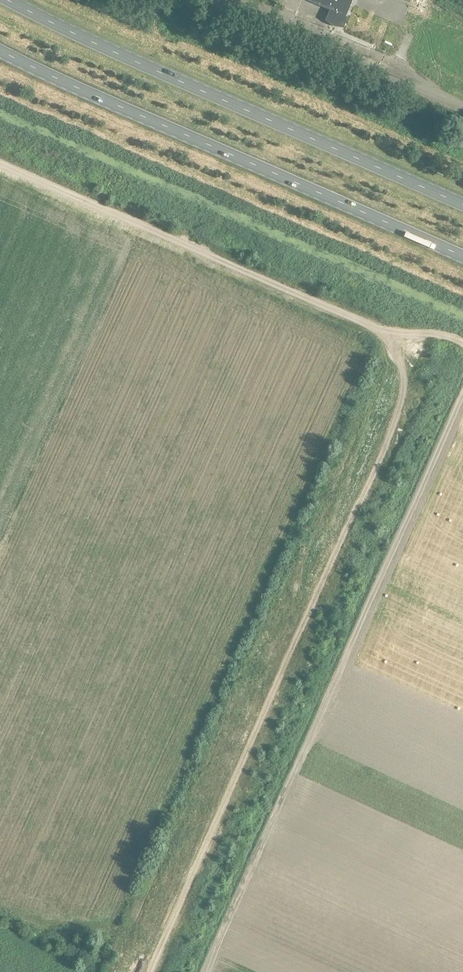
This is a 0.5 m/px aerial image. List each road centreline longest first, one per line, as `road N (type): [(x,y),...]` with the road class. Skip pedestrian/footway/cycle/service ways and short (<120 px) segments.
road 1 (track): [(0,163),(383,332),(401,369),(402,395),(382,457),(151,971)]
road 2 (primary): [(0,50),(462,256)]
road 3 (primary): [(462,204),(10,0)]

